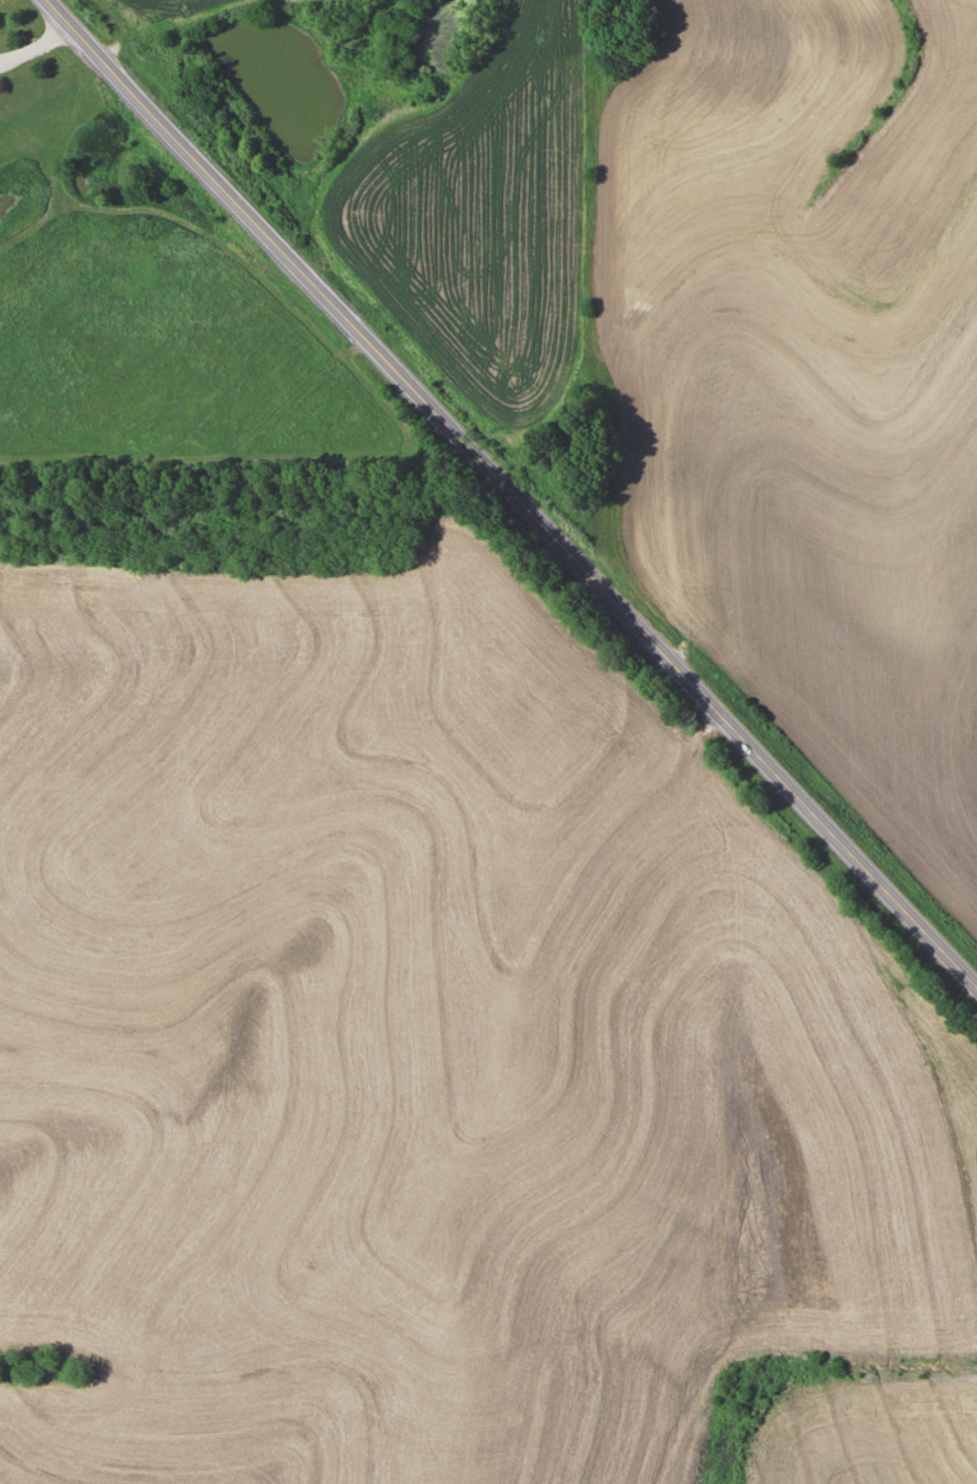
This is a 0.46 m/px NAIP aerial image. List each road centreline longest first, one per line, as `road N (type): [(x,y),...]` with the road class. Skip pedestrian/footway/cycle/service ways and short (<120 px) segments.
road 1 (secondary): [(976,984),(390,375),(49,0)]

